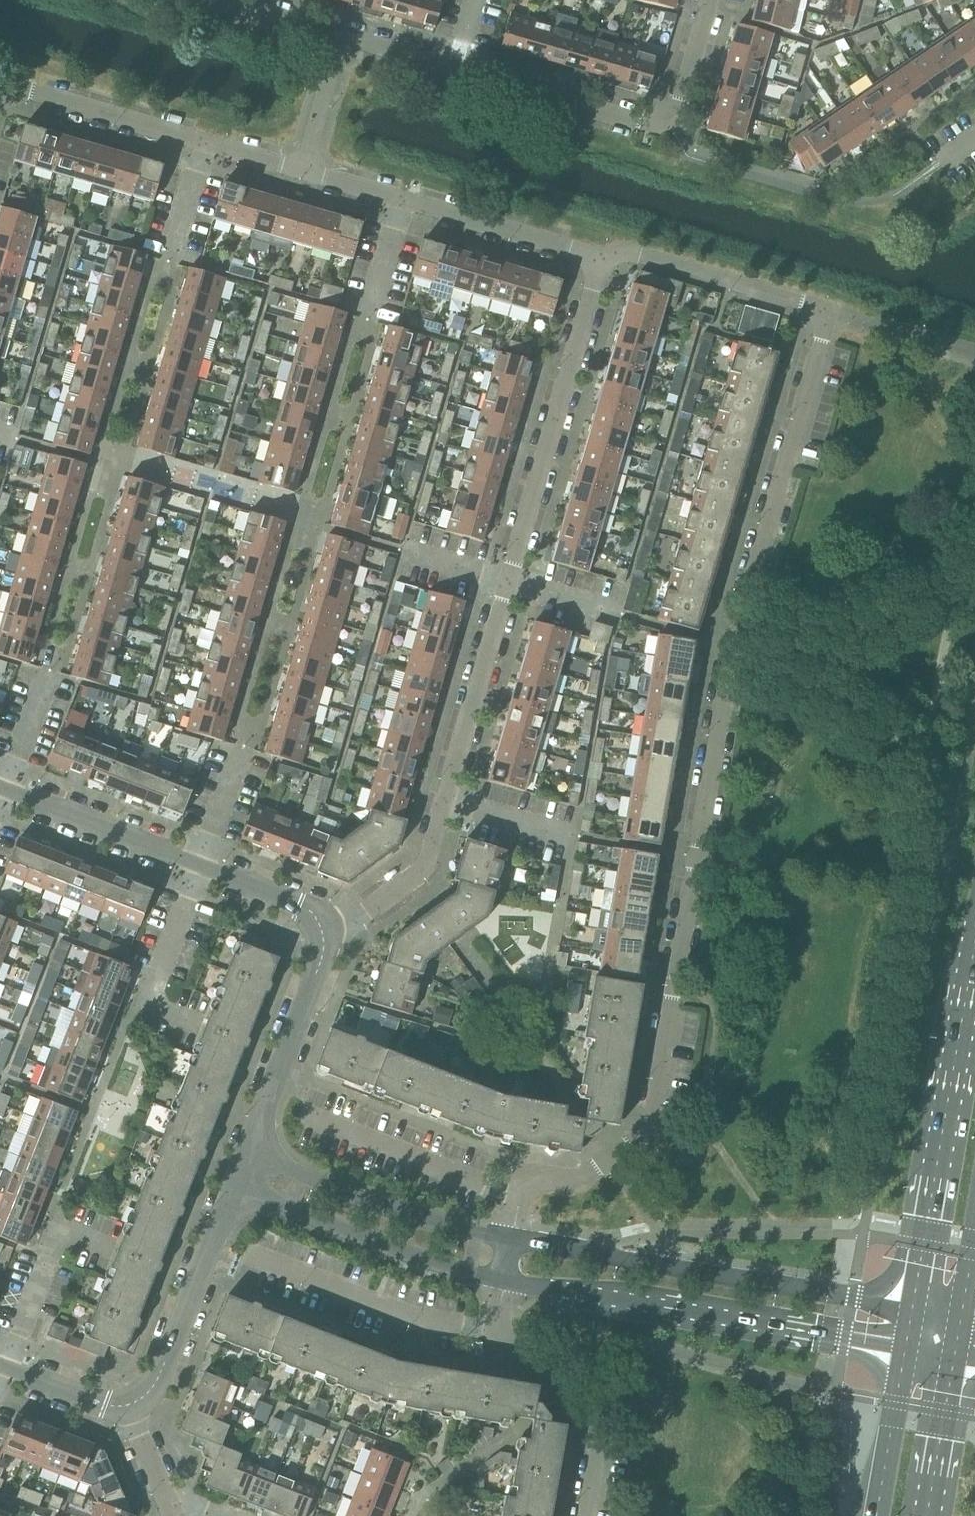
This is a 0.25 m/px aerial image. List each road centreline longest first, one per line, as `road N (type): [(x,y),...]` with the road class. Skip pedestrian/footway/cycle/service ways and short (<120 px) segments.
road 1 (residential): [(517,1195),(537,1176),(577,1178),(650,1123),(732,644),(833,309),(643,256),(602,255)]
road 2 (tertiary): [(912,1310),(507,1239)]
road 3 (tertiary): [(502,1280),(905,1350)]
road 4 (primary): [(974,952),(912,1310)]
road 5 (residential): [(673,126),(342,33)]
road 6 (residential): [(507,581),(602,255)]
road 7 (tertiary): [(237,1188),(502,1280)]
road 8 (tertiary): [(507,1239),(251,1154)]
road 9 (residential): [(495,1328),(411,1315),(248,1253)]
road 10 (unclassified): [(129,1406),(155,1387),(237,1188)]
road 11 (tertiary): [(251,1154),(329,947),(322,925)]
road 12 (residential): [(588,1515),(595,1431),(545,1358),(509,1348),(495,1328)]
road 13 (residential): [(517,1195),(303,1117)]
road 14 (residential): [(441,799),(507,581)]
road 15 (residential): [(204,143),(0,88)]
road 16 (tertiary): [(200,867),(5,789)]
road 17 (residential): [(602,255),(404,197)]
road 18 (residential): [(6,1367),(77,1185)]
road 19 (residential): [(134,1044),(200,867)]
road 20 (residential): [(322,925),(419,875),(441,799)]
road 21 (primary): [(905,1350),(876,1515)]
road 22 (primary): [(927,1515),(955,1362)]
road 23 (residential): [(306,169),(342,33)]
road 24 (residential): [(441,799),(576,835)]
road 25 (tertiary): [(322,925),(300,907),(200,867)]
road 26 (residential): [(673,126),(710,0)]
road 27 (unclassified): [(129,1406),(106,1405),(6,1367)]
road 28 (residential): [(5,789),(51,671)]
road 29 (residential): [(200,867),(243,750)]
road 30 (residential): [(370,316),(404,197)]
road 31 (residential): [(174,260),(204,143)]

